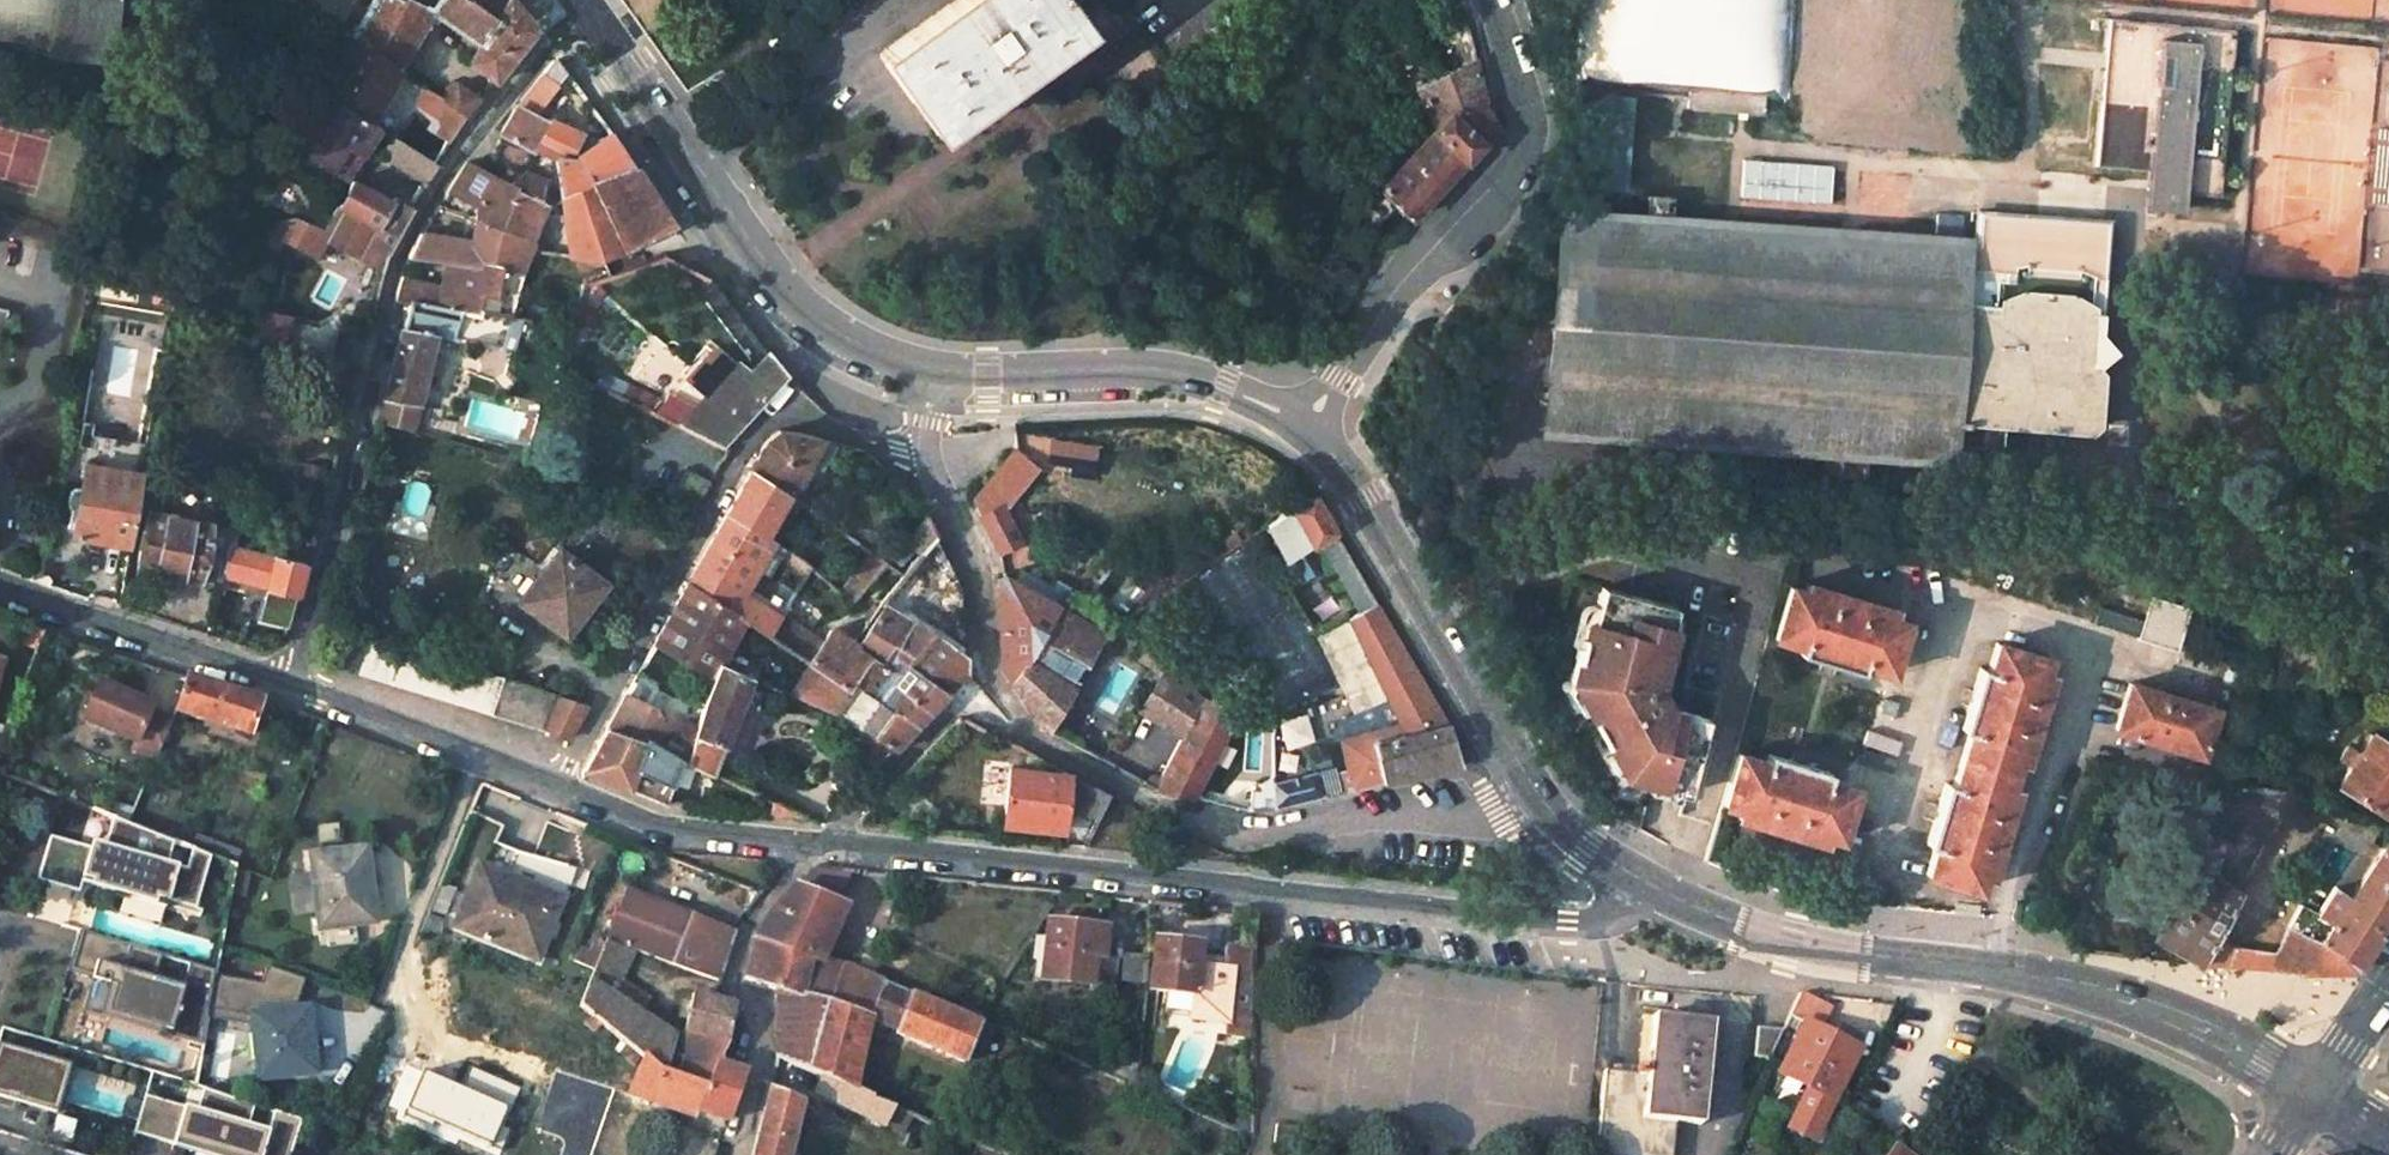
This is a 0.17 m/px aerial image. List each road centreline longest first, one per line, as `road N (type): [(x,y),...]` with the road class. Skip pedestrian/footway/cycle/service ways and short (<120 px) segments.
road 1 (trunk): [(0,295),(1519,726),(2388,951)]
road 2 (trunk): [(2388,809),(1561,603),(0,187)]
road 3 (residential): [(1677,898),(1568,925),(666,825),(289,687)]
road 4 (residential): [(289,687),(405,246),(466,144),(583,5)]
road 5 (tertiary): [(2314,1092),(2110,987),(1839,949),(1748,927),(1677,898)]
road 6 (residential): [(932,369),(929,456),(984,583),(994,675),(1043,743),(1194,822),(1258,831)]
road 7 (tertiary): [(932,369),(884,356),(802,310),(583,5)]
road 8 (residential): [(1308,423),(1418,260),(1517,145),(1483,0)]
road 9 (tertiary): [(1529,782),(1365,498),(1308,423)]
road 10 (tertiary): [(1308,423),(1224,385),(1156,369),(932,369)]
road 11 (residential): [(289,687),(0,596)]
road 12 (residential): [(1529,782),(1475,816),(1258,831)]
road 13 (tertiary): [(1677,898),(1587,847),(1529,782)]
road 14 (secondary): [(2385,984),(2314,1092)]

